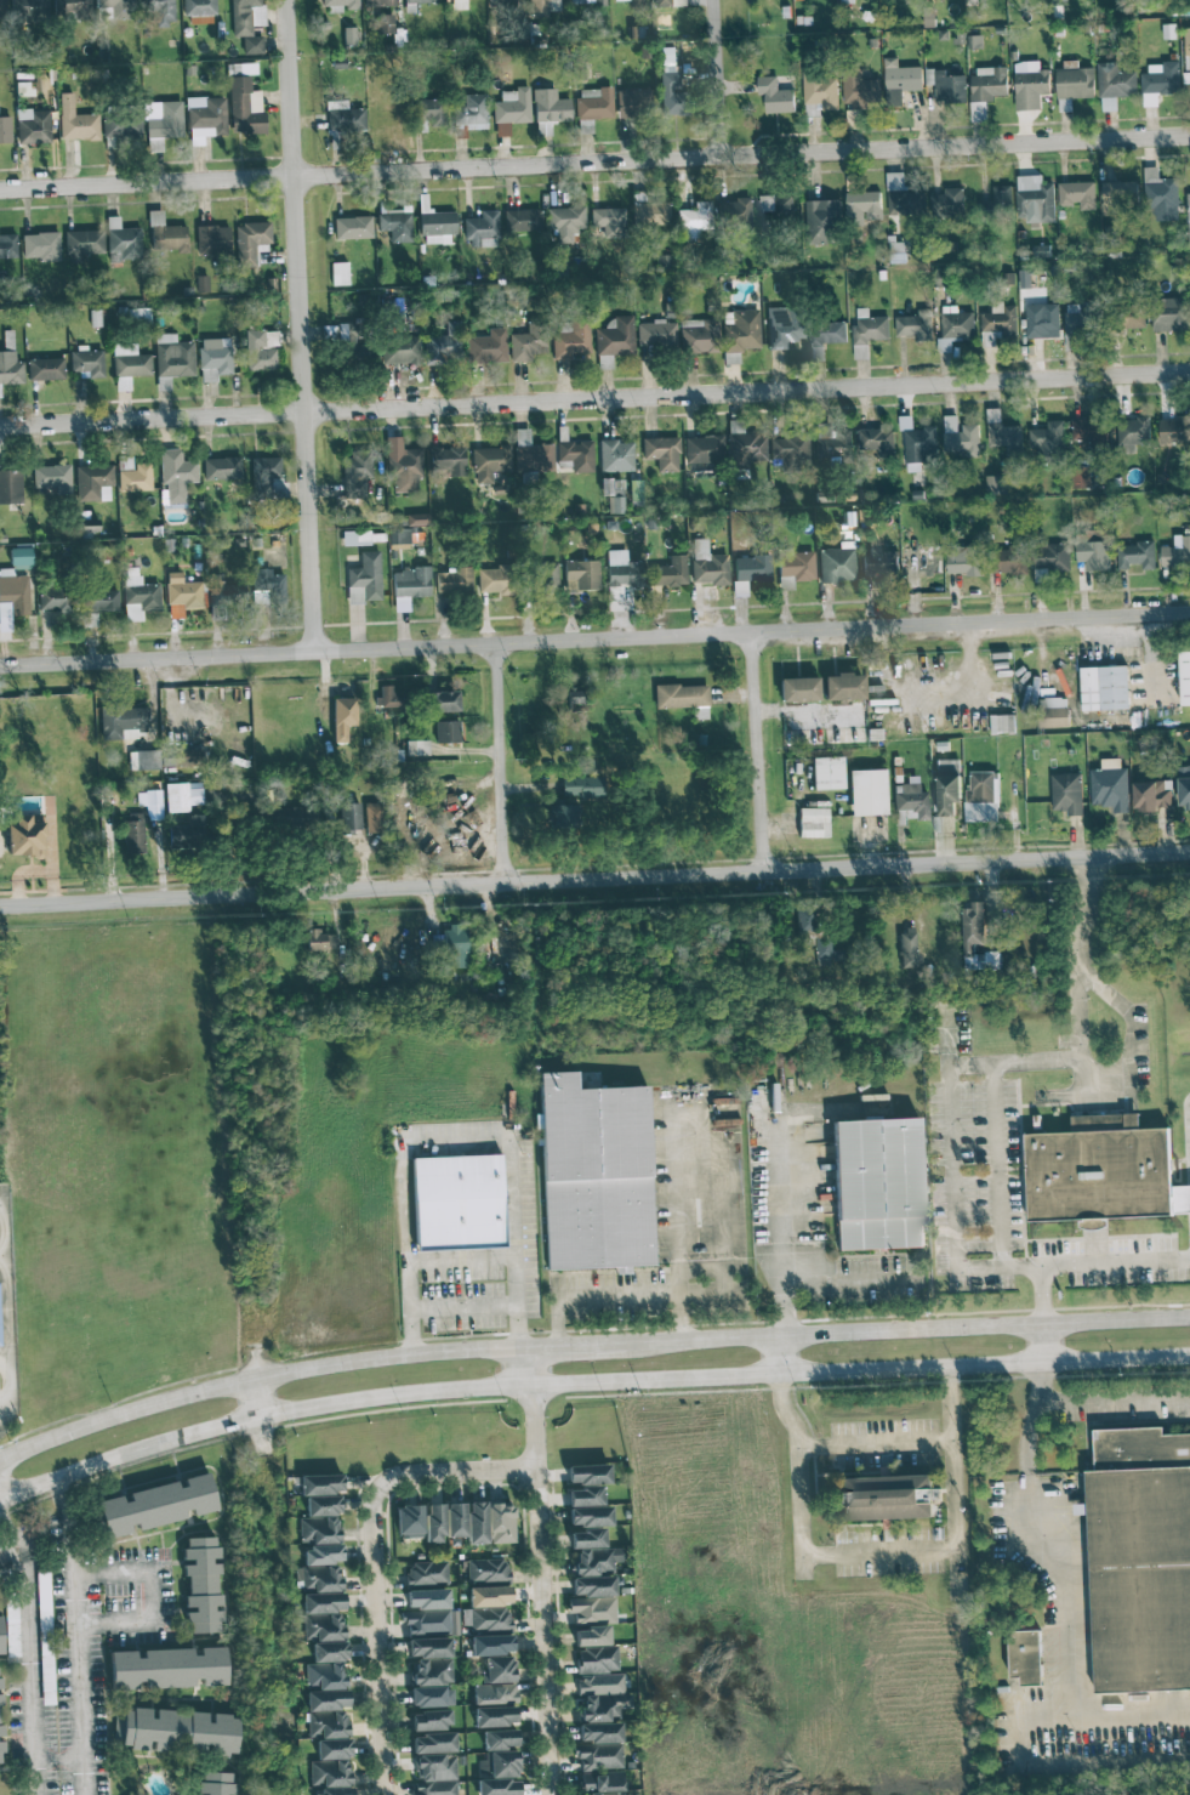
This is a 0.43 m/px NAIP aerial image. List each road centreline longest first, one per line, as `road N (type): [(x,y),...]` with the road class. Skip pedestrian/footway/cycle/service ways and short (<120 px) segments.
road 1 (secondary): [(0,1507),(61,1481),(314,1409),(457,1393),(1189,1359)]
road 2 (secondary): [(1189,1321),(383,1358),(260,1380),(0,1467)]
road 3 (residential): [(0,425),(1189,369)]
road 4 (residential): [(0,188),(1189,133)]
road 5 (residential): [(0,665),(1189,611)]
road 6 (tertiary): [(0,904),(1189,855)]
road 7 (residential): [(287,0),(318,652)]
road 8 (residential): [(534,1390),(549,1794)]
road 9 (residential): [(380,1794),(369,1477)]
road 10 (residential): [(755,631),(764,870)]
road 11 (residential): [(499,643),(506,881)]
road 12 (residential): [(369,1477),(536,1469)]
road 13 (residential): [(714,0),(723,157)]

